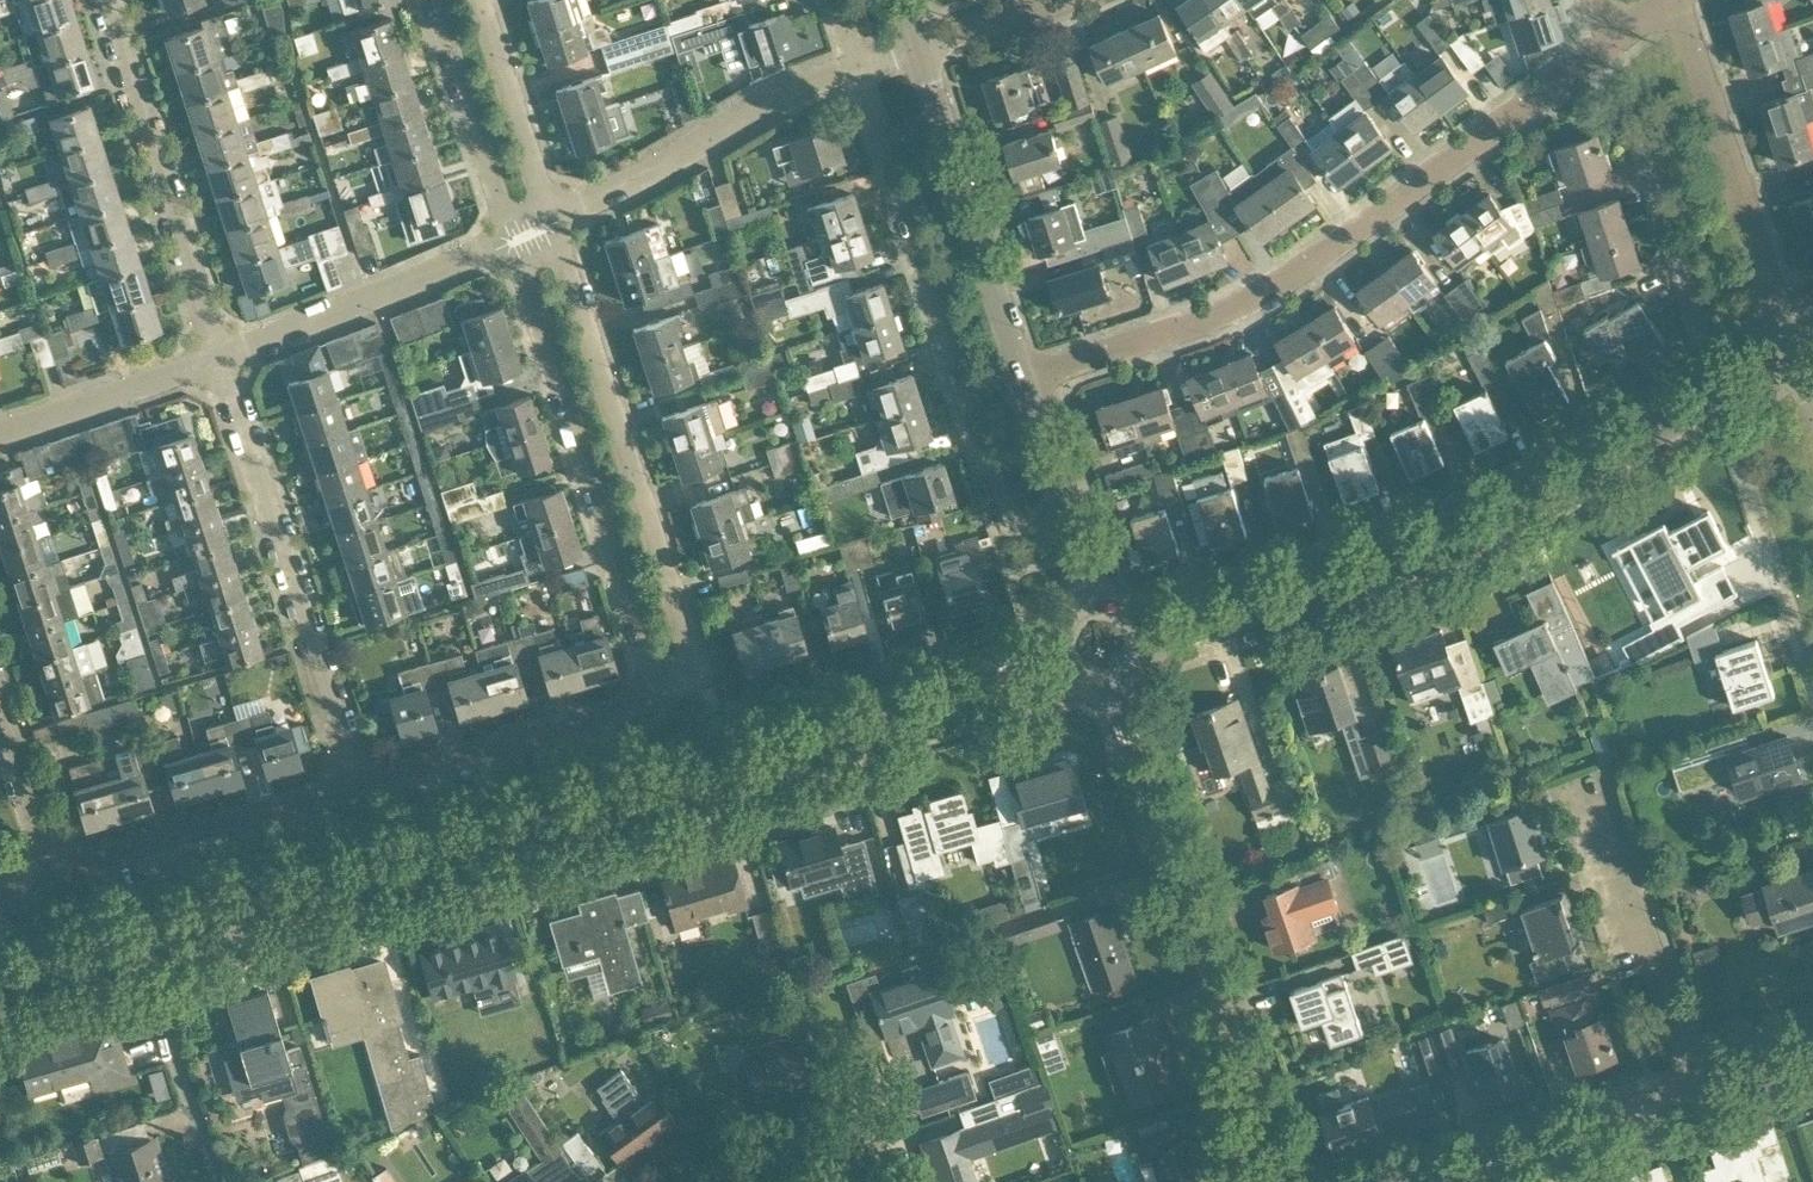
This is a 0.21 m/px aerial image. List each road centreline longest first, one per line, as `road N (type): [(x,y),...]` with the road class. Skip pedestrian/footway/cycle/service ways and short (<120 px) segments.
road 1 (tertiary): [(131,934),(1059,665)]
road 2 (residential): [(1023,378),(1220,313),(1308,263),(1609,42)]
road 3 (tertiary): [(1147,633),(1315,586),(1460,533),(1719,392)]
road 4 (residential): [(1065,516),(1015,517),(1001,502),(858,64)]
road 5 (residential): [(1287,1181),(1115,688)]
road 6 (residential): [(657,696),(687,664),(687,635),(548,219)]
road 7 (residential): [(510,236),(657,696)]
road 8 (residential): [(355,784),(217,356)]
road 9 (residential): [(217,356),(103,0)]
road 10 (residential): [(1719,392),(1609,42)]
road 11 (residential): [(1787,342),(1680,0)]
road 12 (residential): [(1023,378),(917,45)]
road 13 (residential): [(548,219),(790,90),(858,64)]
road 14 (residential): [(1699,1084),(1661,978),(1640,952),(1582,787)]
road 15 (residential): [(217,356),(510,236)]
road 16 (residential): [(53,872),(355,784)]
road 17 (residential): [(355,784),(657,696)]
road 18 (residential): [(1812,681),(1719,392)]
road 19 (residential): [(1412,1181),(1699,1084)]
road 20 (residential): [(221,1181),(131,934)]
road 21 (residential): [(433,0),(510,236)]
road 22 (residential): [(548,219),(478,0)]
road 23 (residential): [(0,431),(217,356)]
road 24 (residential): [(728,1181),(791,1144),(831,1133),(860,1149),(873,1181)]
road 25 (unclassified): [(53,872),(0,709)]
road 26 (residential): [(917,45),(1056,0)]
road 27 (residential): [(1065,516),(1023,378)]
road 28 (tertiary): [(0,973),(131,934)]
road 29 (residential): [(1699,1084),(1812,1045)]

